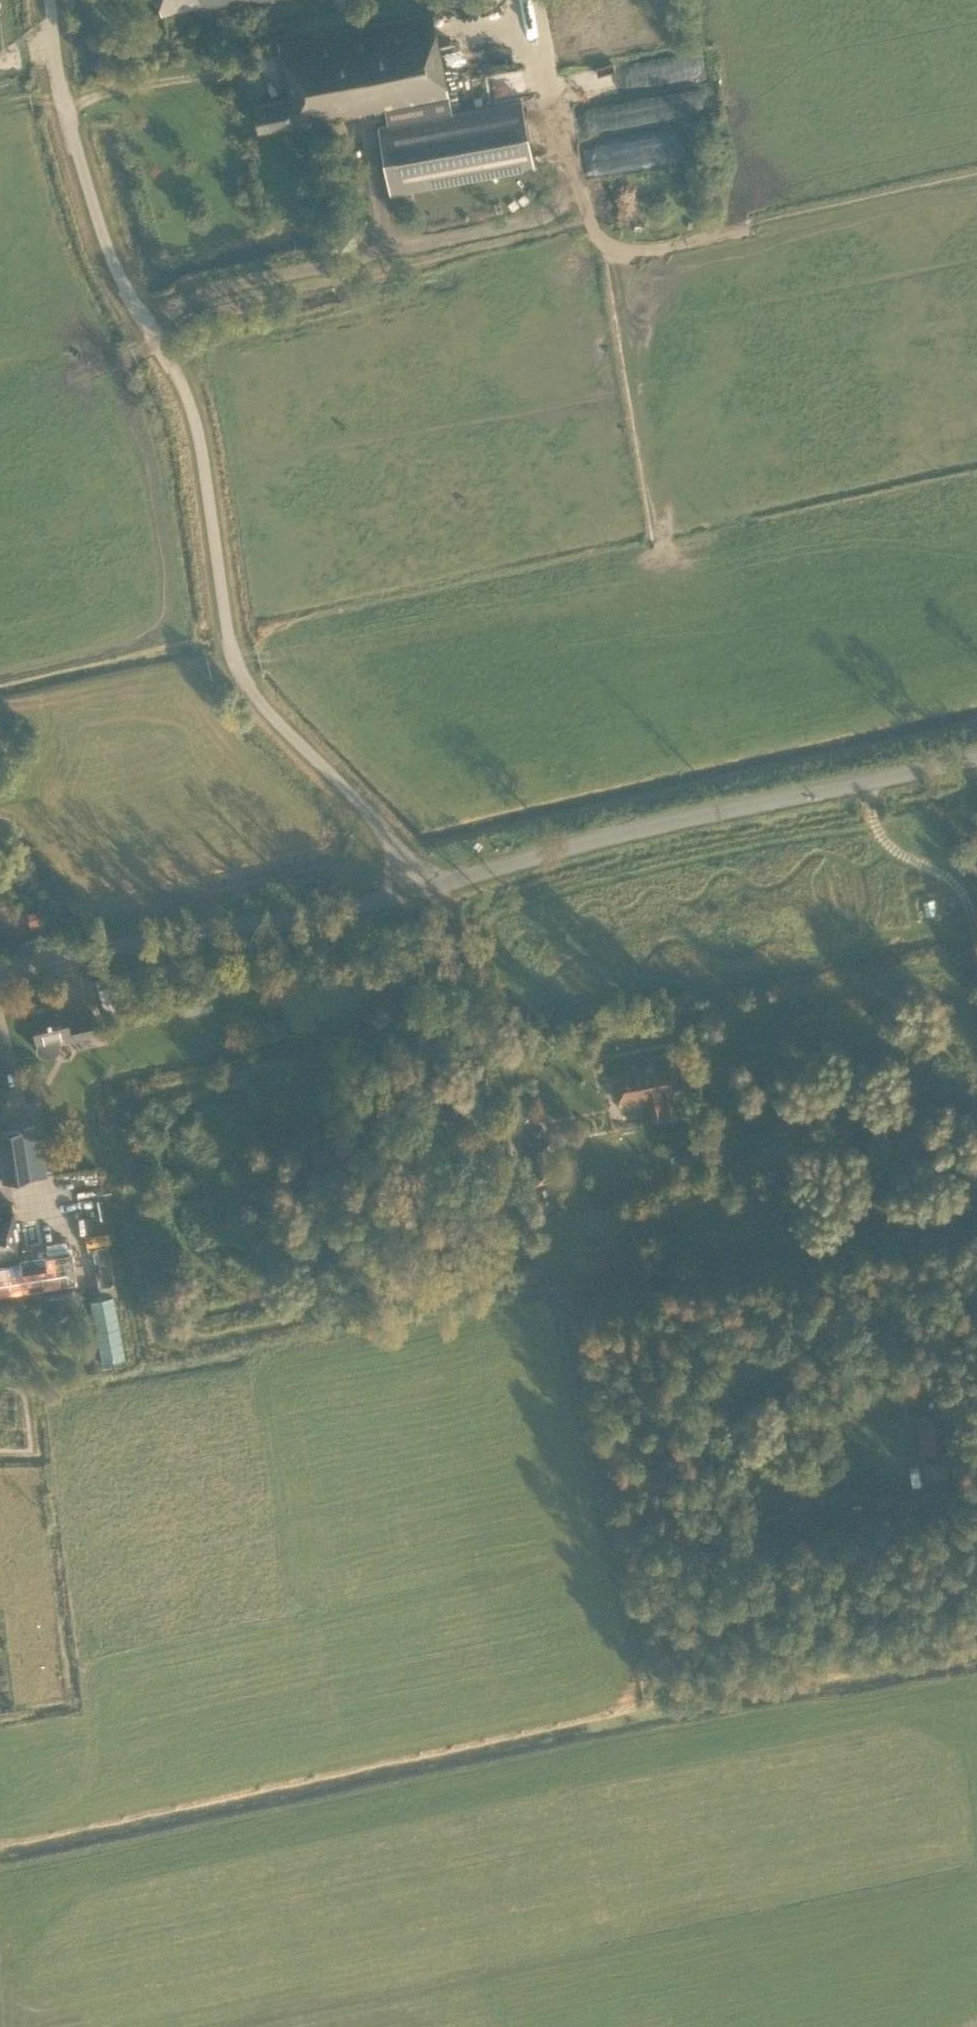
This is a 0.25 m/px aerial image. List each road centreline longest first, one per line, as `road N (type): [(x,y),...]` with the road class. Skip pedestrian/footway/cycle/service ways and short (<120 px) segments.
road 1 (unclassified): [(420,886),(403,852),(266,709),(242,674),(228,634),(202,451),(183,386),(107,247),(65,111),(49,0)]
road 2 (unclassified): [(420,886),(637,828),(976,756)]
road 3 (track): [(148,325),(208,292),(544,216),(578,188)]
road 4 (unclassified): [(0,971),(420,886)]

